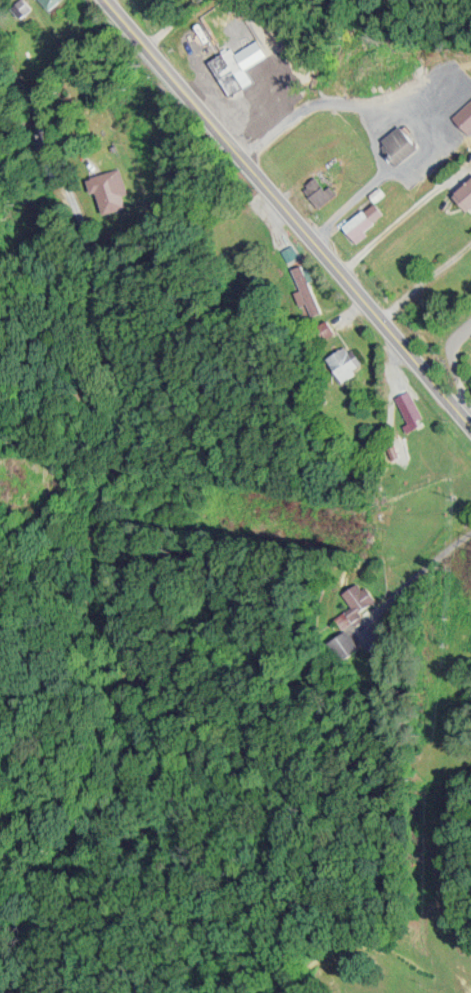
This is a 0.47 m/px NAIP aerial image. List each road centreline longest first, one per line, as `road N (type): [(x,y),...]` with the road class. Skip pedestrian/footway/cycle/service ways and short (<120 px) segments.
road 1 (residential): [(0,558),(62,491),(100,355),(95,245),(0,37)]
road 2 (tertiary): [(124,0),(470,426)]

